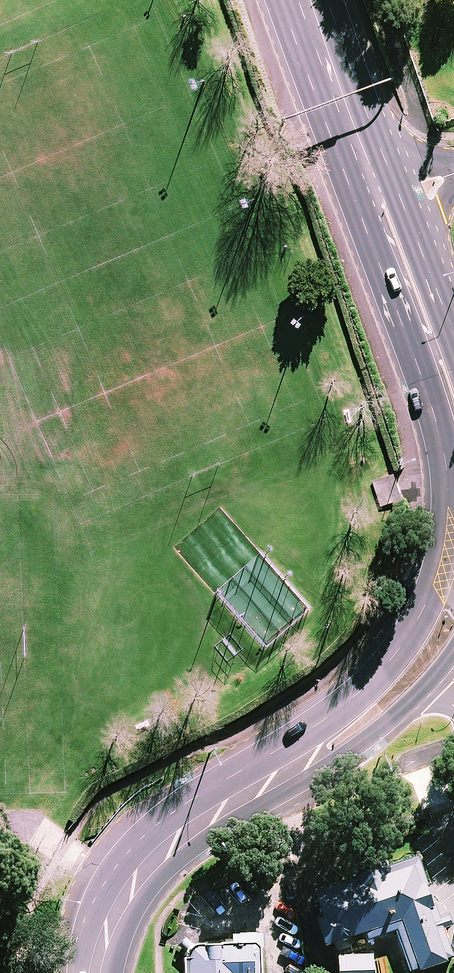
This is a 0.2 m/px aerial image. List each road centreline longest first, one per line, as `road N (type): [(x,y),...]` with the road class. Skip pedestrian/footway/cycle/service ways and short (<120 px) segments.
road 1 (secondary): [(446,538),(446,463),(434,414),(371,229),(379,189)]
road 2 (secondary): [(280,777),(321,721),(394,656),(437,579),(446,538)]
road 3 (secondary): [(280,777),(178,836),(129,883),(95,972)]
road 4 (secondary): [(311,0),(379,189)]
road 5 (secondary): [(430,683),(336,761),(280,777)]

